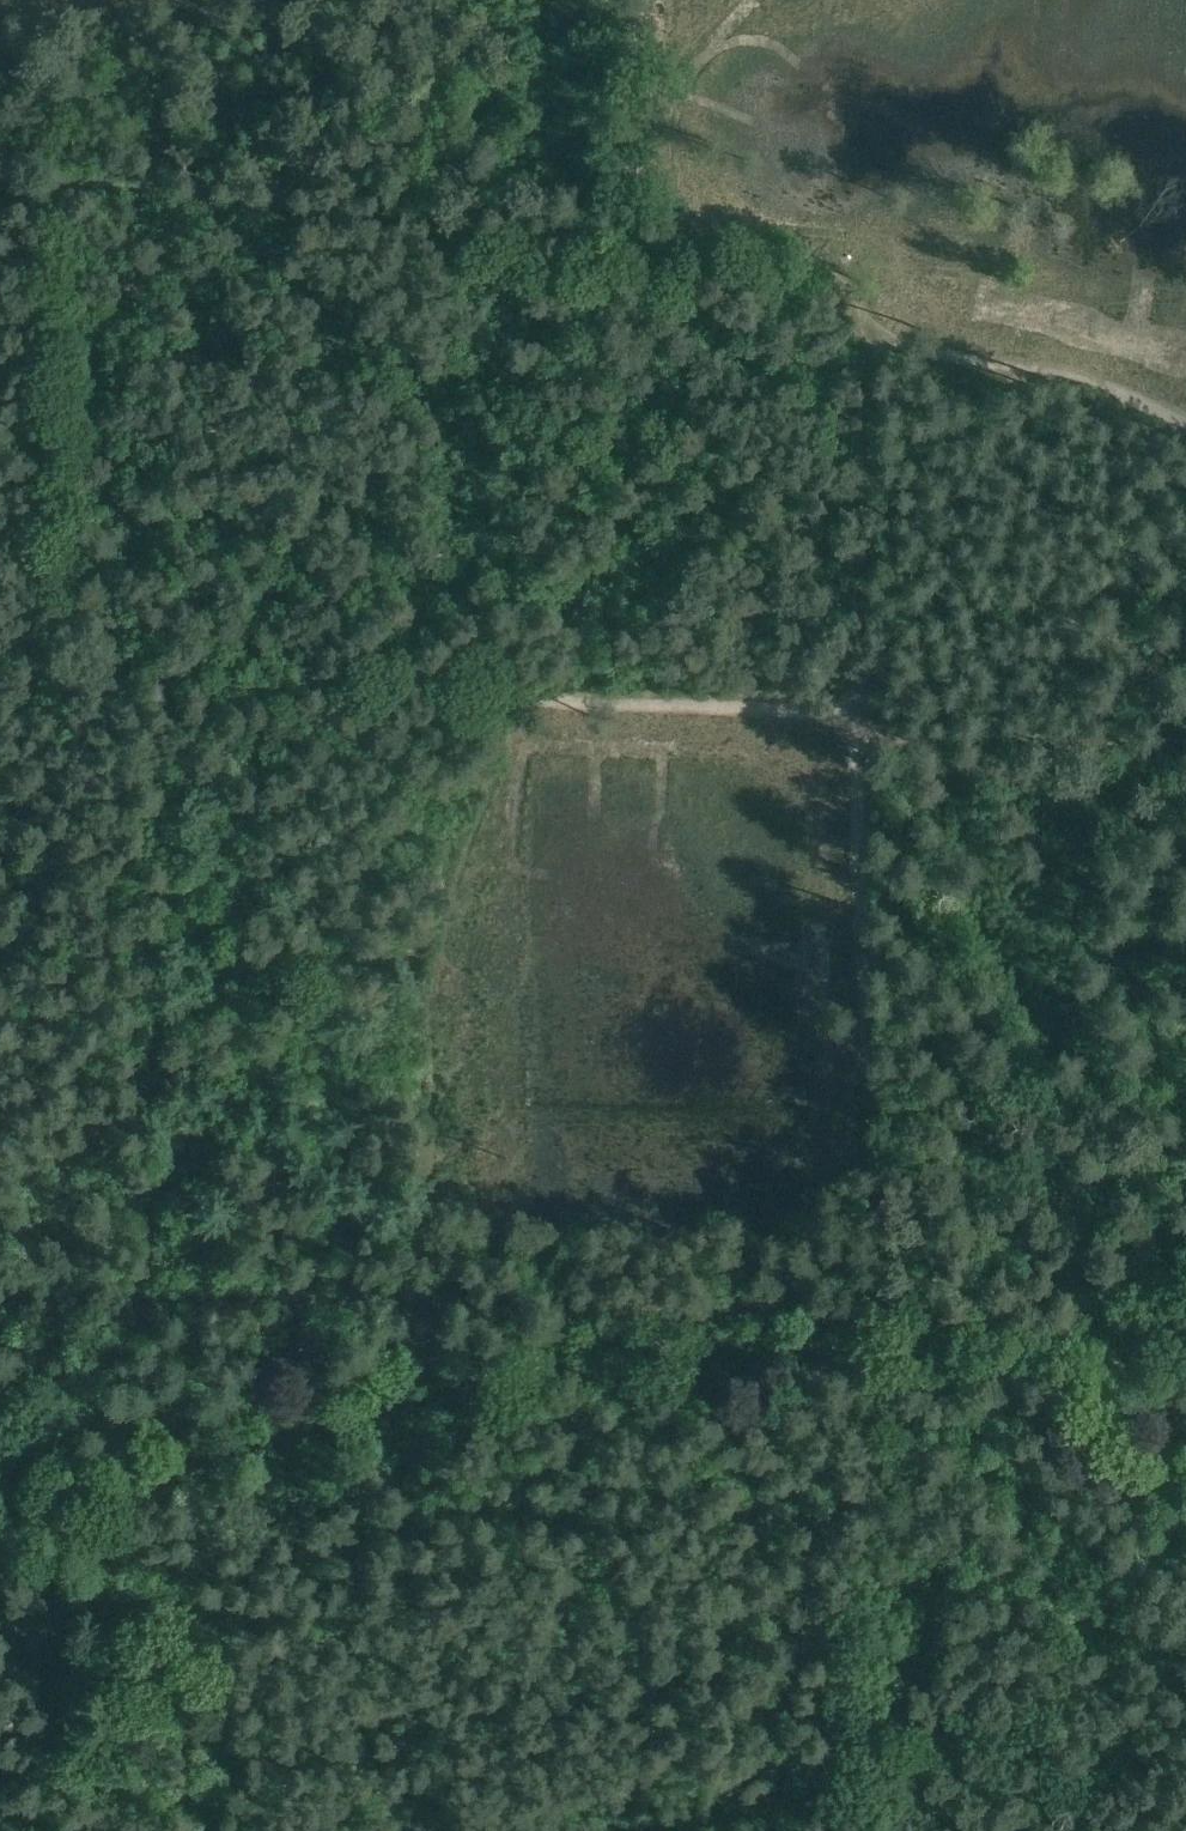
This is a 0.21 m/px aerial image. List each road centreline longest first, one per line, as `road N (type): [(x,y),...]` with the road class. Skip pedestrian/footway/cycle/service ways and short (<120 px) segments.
road 1 (track): [(0,704),(809,709),(838,716)]

